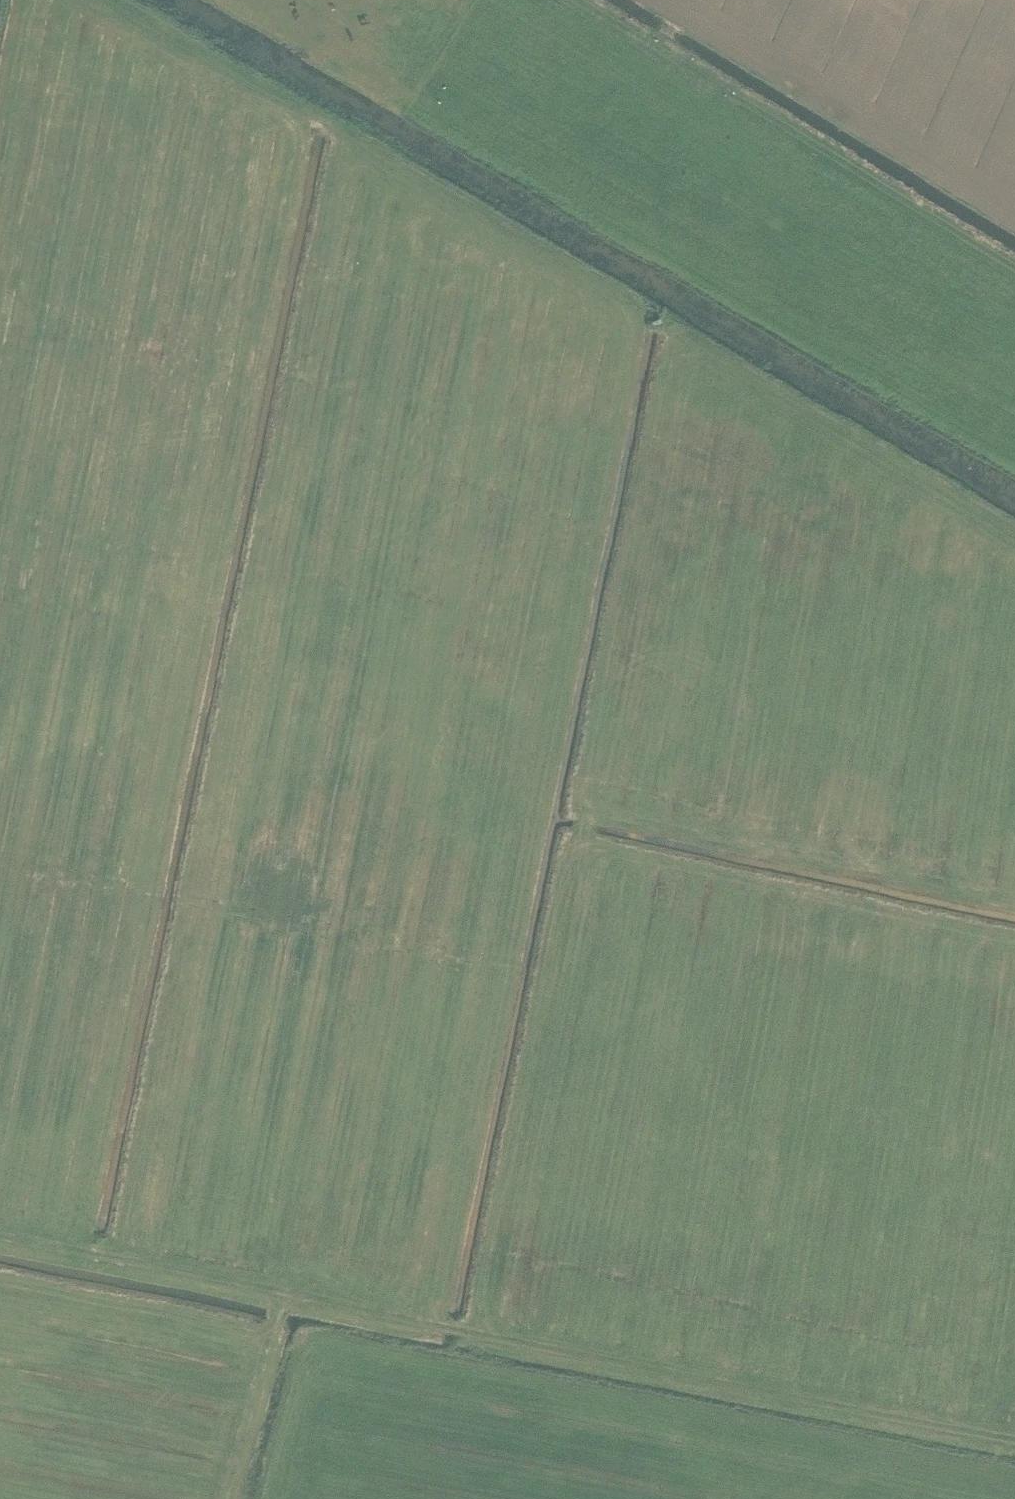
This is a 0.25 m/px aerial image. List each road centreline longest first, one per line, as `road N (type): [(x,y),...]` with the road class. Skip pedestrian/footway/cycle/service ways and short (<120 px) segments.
road 1 (track): [(1014,1437),(0,1238)]

